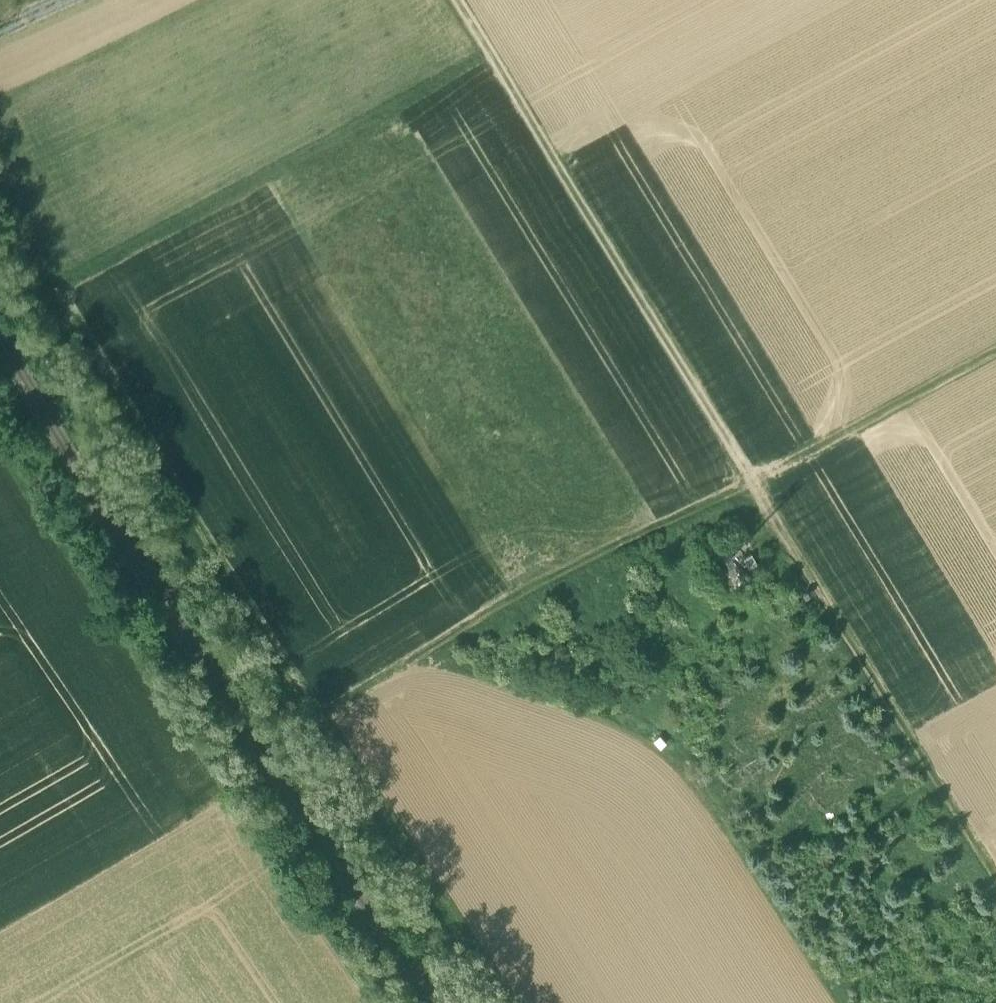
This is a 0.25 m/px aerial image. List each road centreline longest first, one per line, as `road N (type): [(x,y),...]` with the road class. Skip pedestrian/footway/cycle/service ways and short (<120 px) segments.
road 1 (track): [(0,184),(221,569),(324,722),(467,620),(754,480)]
road 2 (track): [(453,0),(754,480)]
road 3 (track): [(55,283),(488,57)]
road 4 (track): [(754,480),(995,878)]
road 5 (track): [(324,722),(512,1002)]
road 6 (track): [(995,350),(754,480)]

